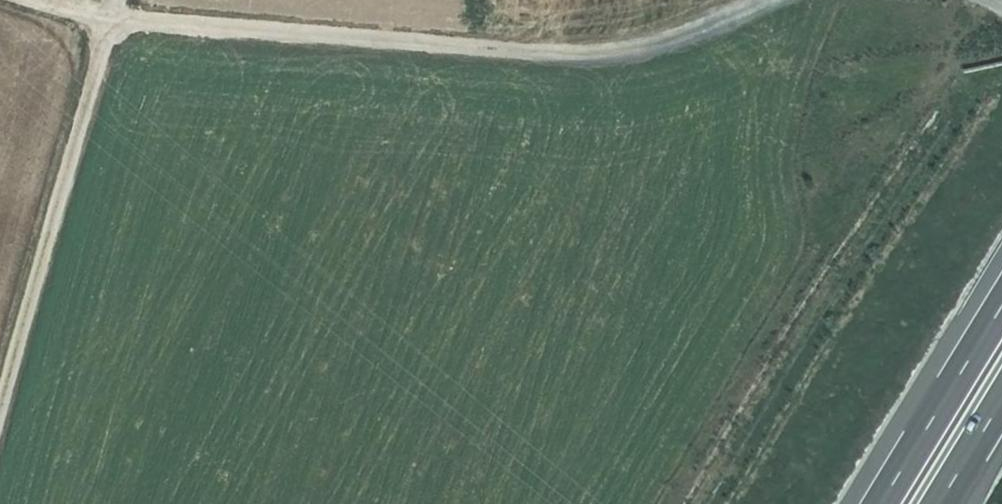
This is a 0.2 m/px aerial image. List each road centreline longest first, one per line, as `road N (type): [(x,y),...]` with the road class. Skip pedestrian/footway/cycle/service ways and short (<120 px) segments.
road 1 (track): [(567,44),(114,27),(17,0)]
road 2 (track): [(0,426),(118,0)]
road 3 (motorway): [(1001,281),(864,503)]
road 4 (track): [(567,44),(642,42),(762,0)]
road 5 (motorway): [(923,503),(1001,375)]

